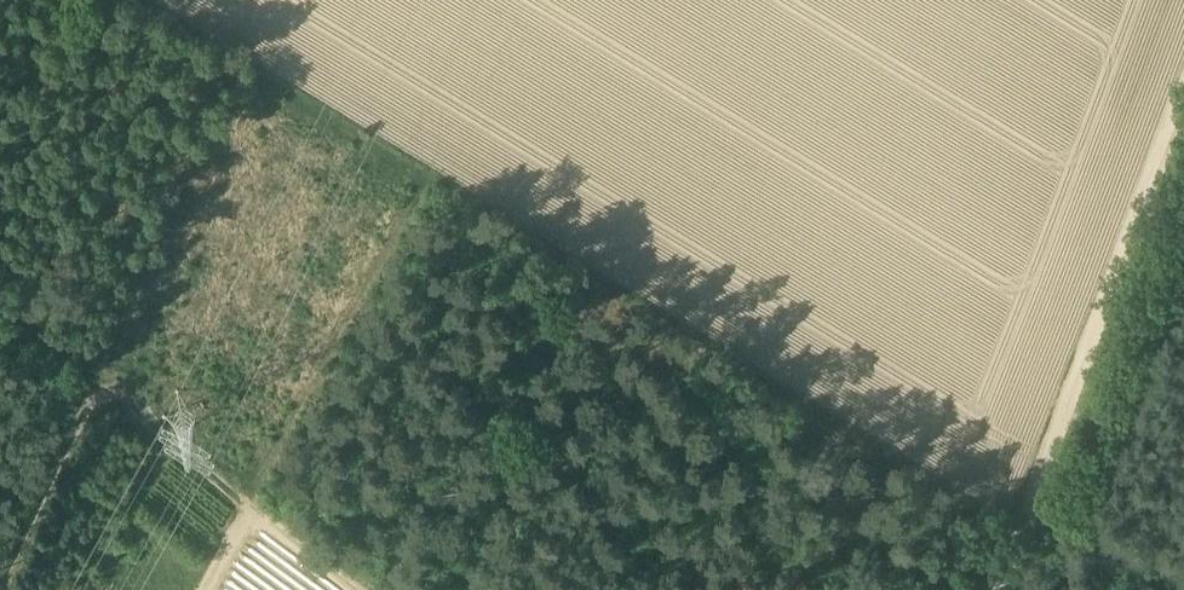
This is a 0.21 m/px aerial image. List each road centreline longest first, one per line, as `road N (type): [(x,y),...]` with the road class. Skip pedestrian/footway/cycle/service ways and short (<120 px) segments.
road 1 (track): [(1183,96),(1001,589)]
road 2 (track): [(253,514),(132,403),(102,397),(0,586)]
road 3 (track): [(358,589),(253,514)]

